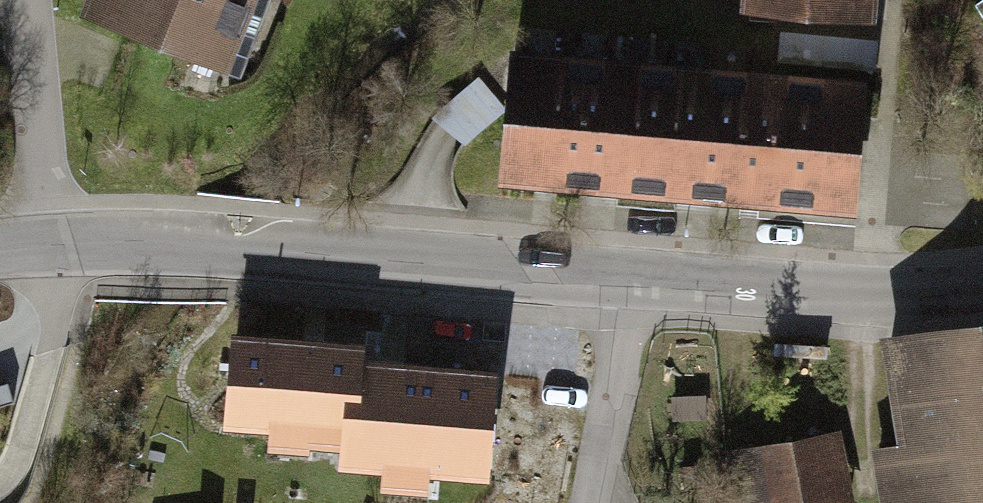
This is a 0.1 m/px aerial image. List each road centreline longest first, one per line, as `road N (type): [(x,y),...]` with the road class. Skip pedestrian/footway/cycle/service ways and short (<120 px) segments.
road 1 (tertiary): [(43,244),(156,239),(643,277)]
road 2 (tertiary): [(643,277),(814,291),(982,286)]
road 3 (residential): [(27,0),(43,244)]
road 4 (residential): [(643,277),(589,496)]

